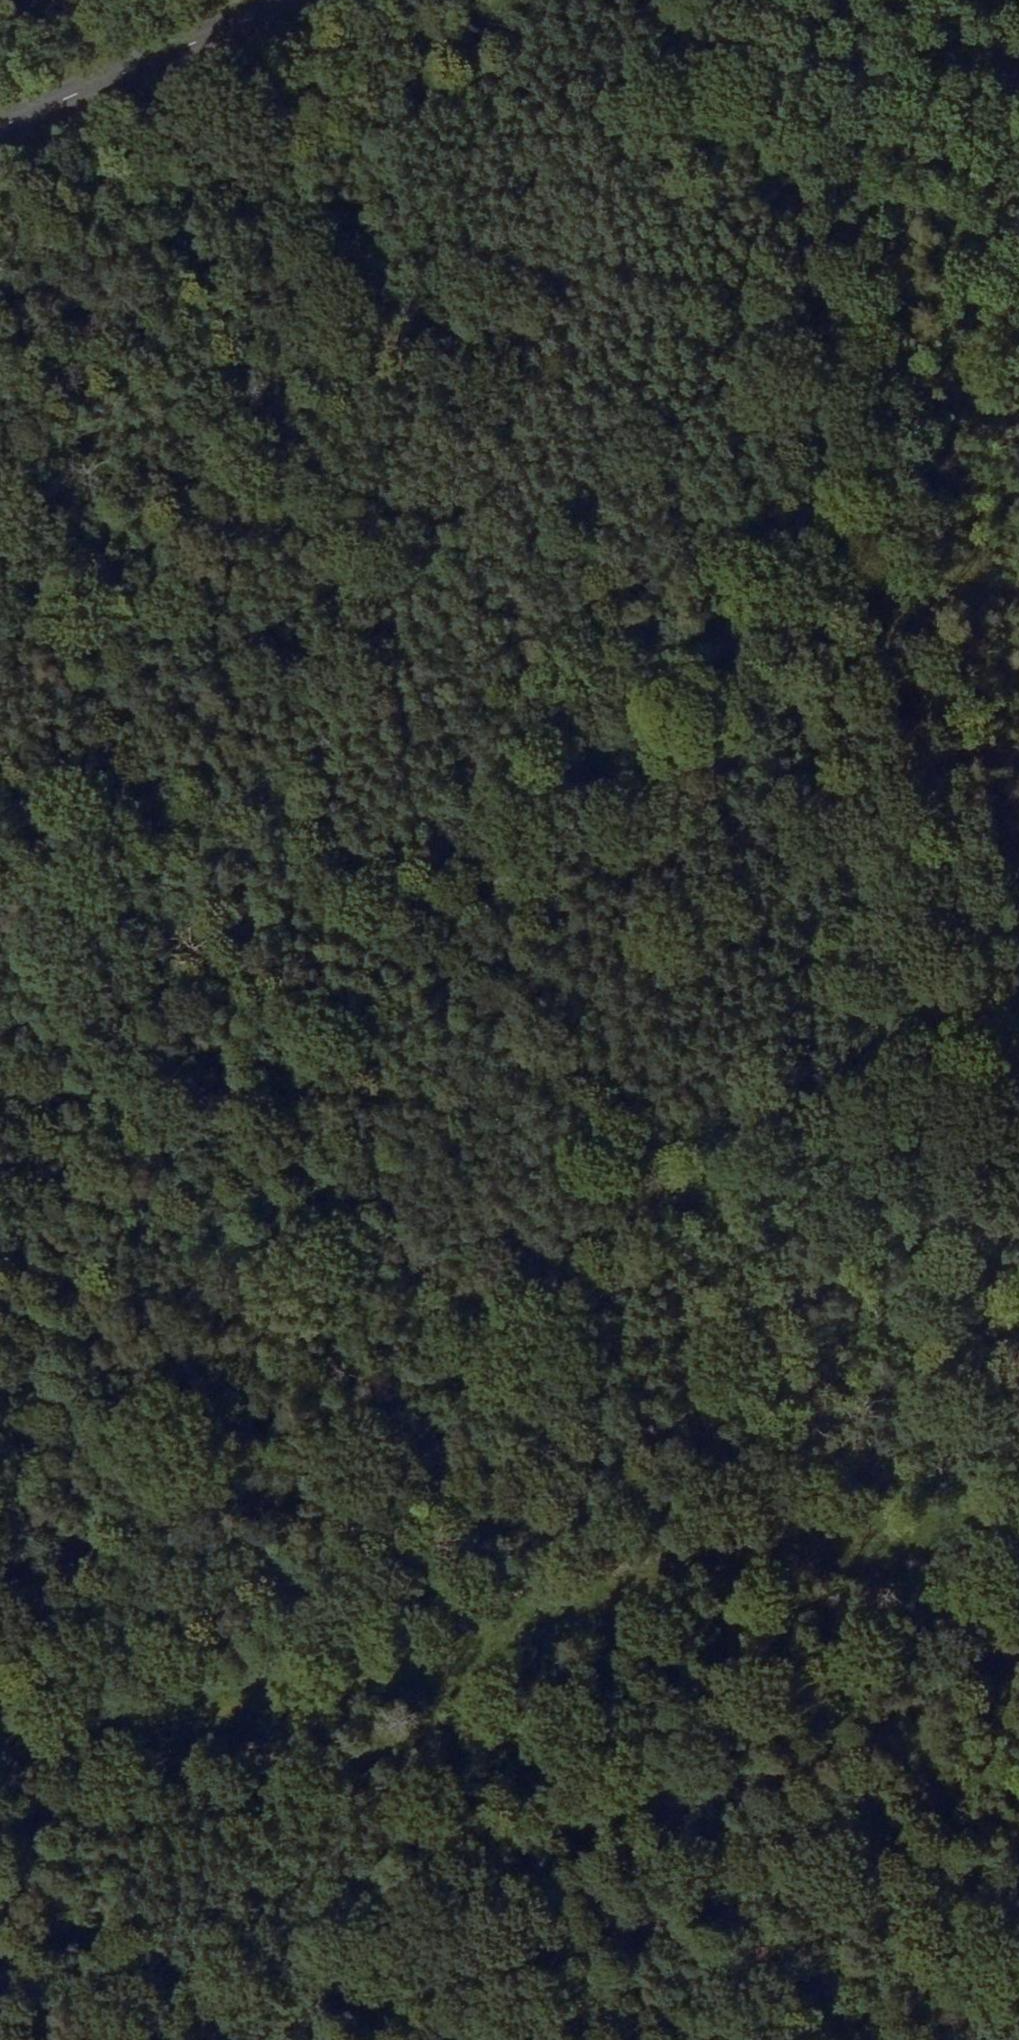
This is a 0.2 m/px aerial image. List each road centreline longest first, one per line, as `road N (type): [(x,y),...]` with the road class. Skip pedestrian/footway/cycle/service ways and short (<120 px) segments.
road 1 (track): [(1018,1201),(983,935),(764,0)]
road 2 (secondary): [(0,146),(330,0)]

